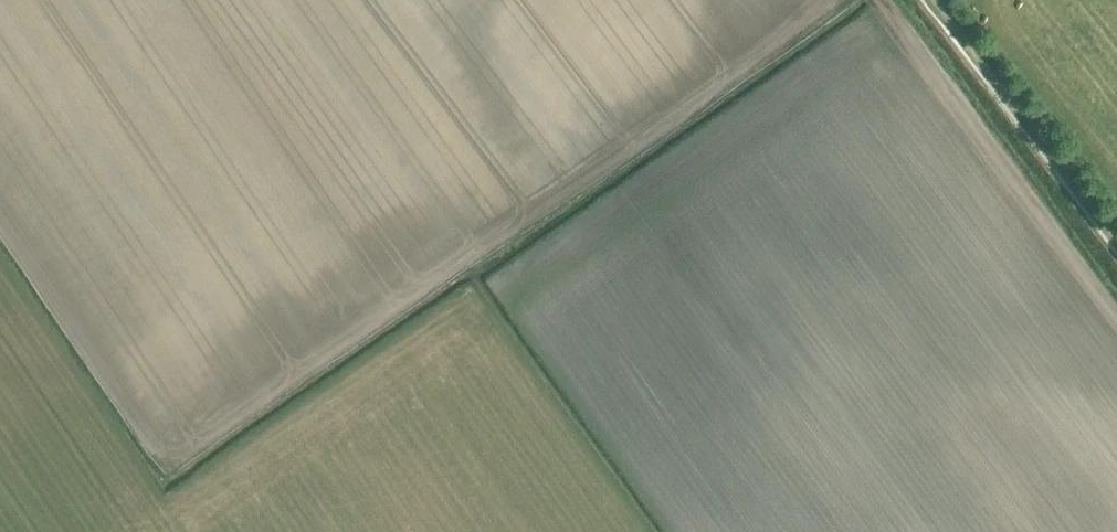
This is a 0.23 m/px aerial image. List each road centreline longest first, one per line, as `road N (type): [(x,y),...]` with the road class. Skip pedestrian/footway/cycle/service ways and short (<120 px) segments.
road 1 (track): [(938,0),(1116,236)]

